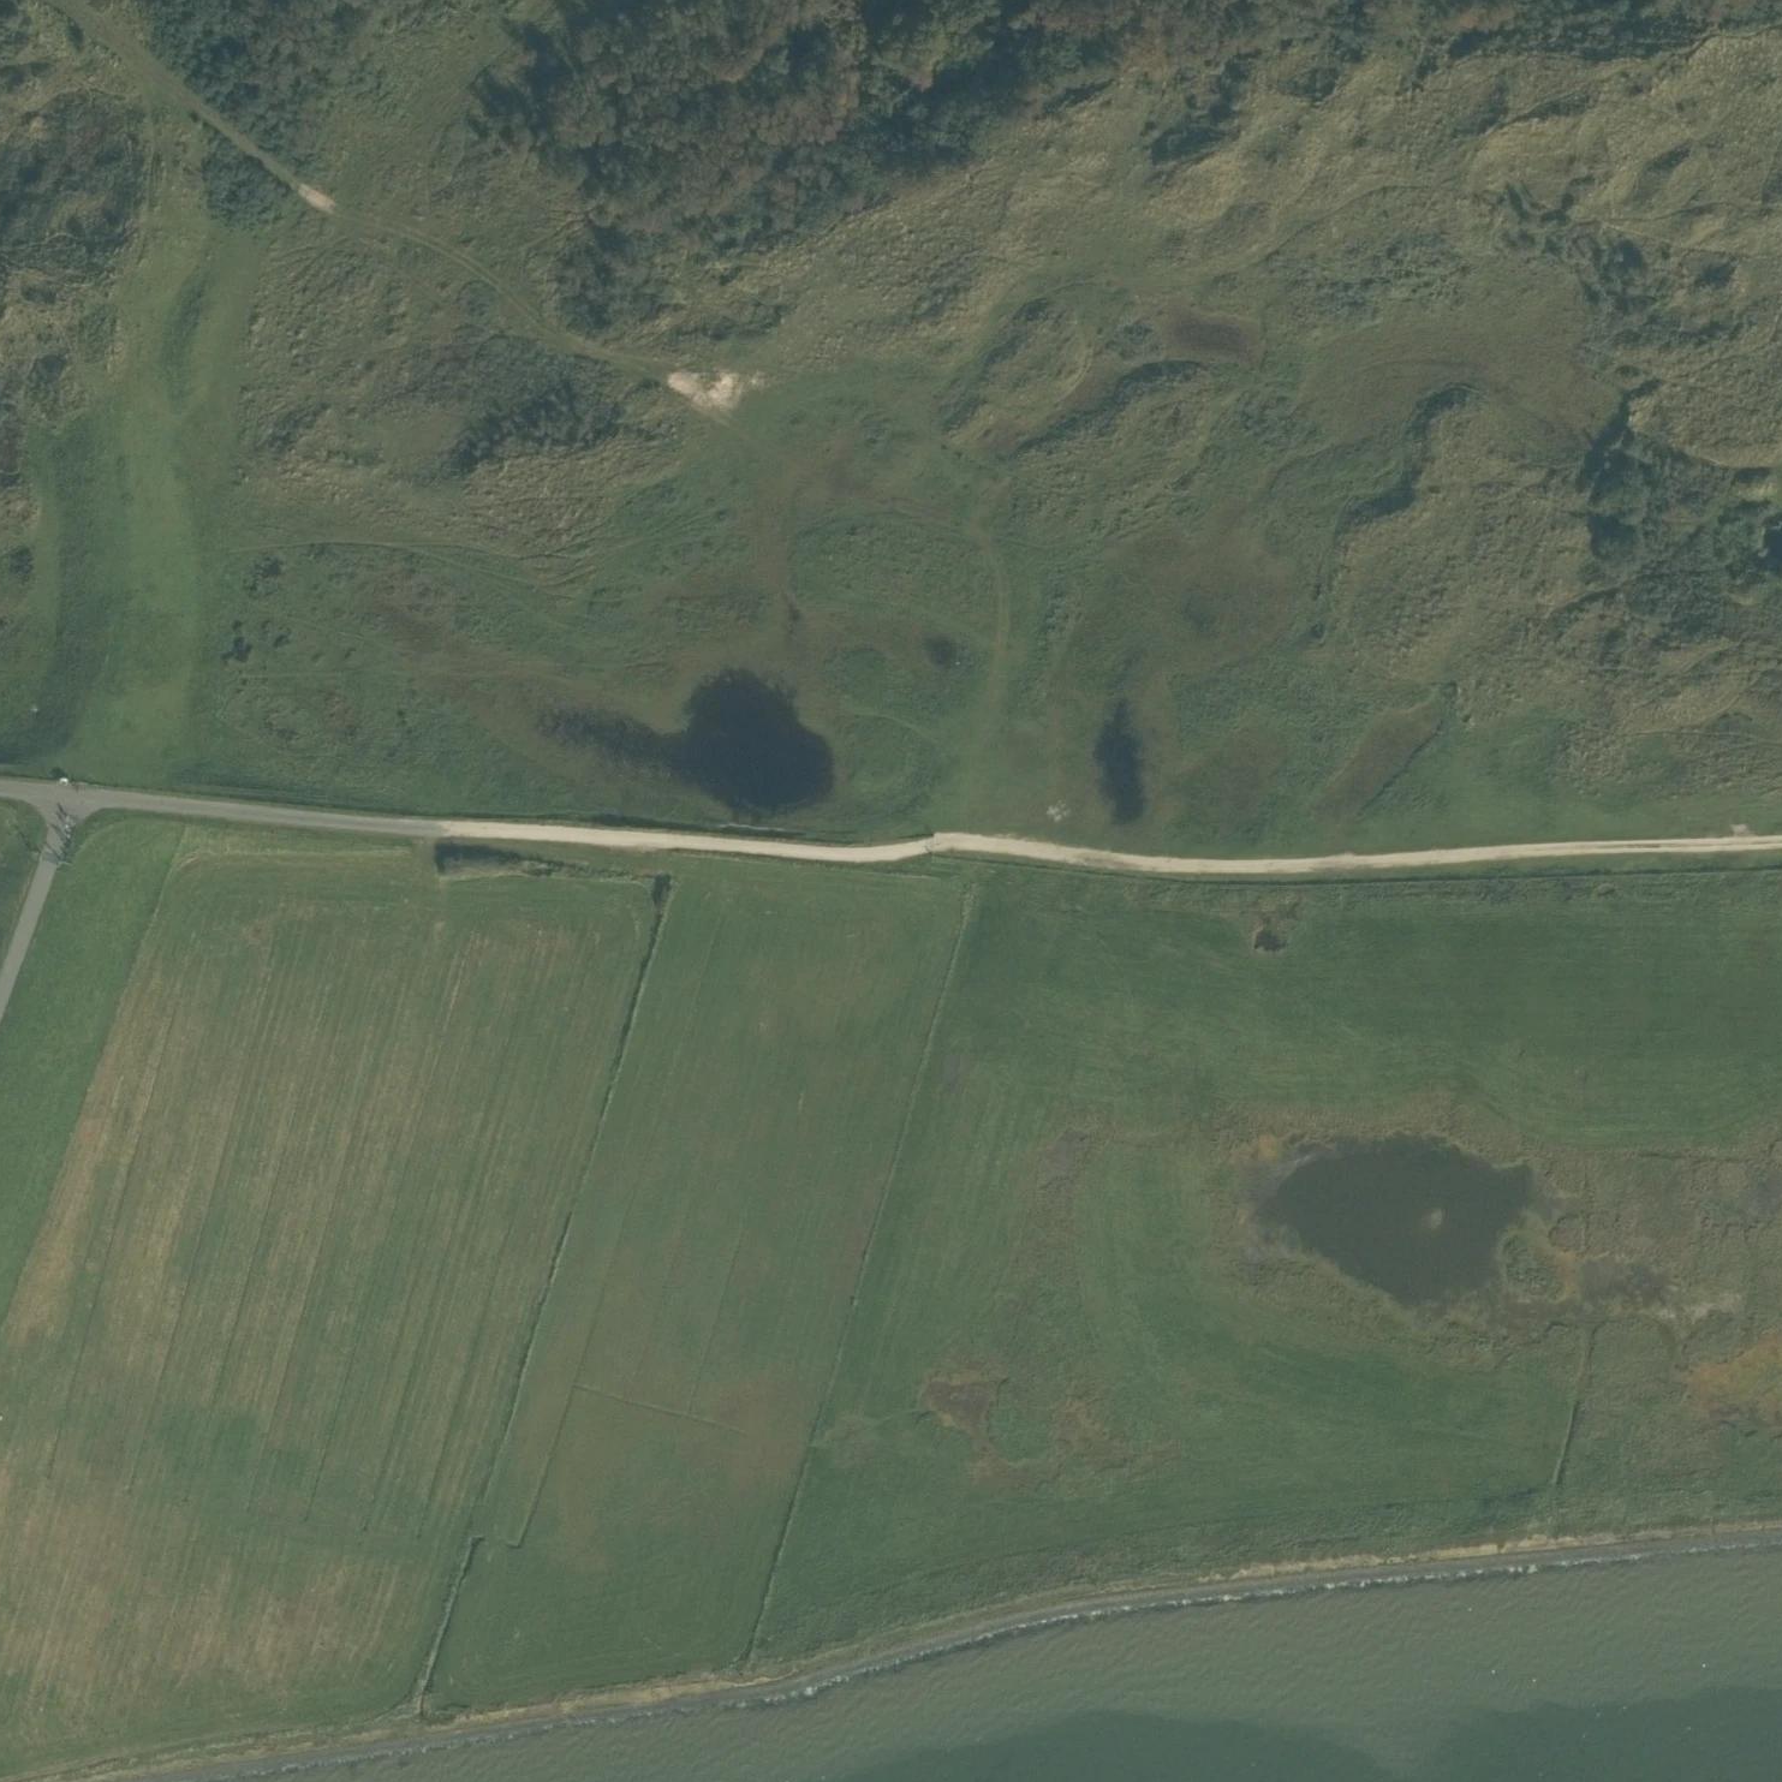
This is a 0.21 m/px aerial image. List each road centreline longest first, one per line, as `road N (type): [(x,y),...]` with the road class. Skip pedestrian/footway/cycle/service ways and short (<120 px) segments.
road 1 (track): [(1781,851),(1431,866),(1030,860),(949,847),(819,862),(452,835)]
road 2 (unclassified): [(452,835),(60,801)]
road 3 (unclassified): [(0,961),(60,801)]

